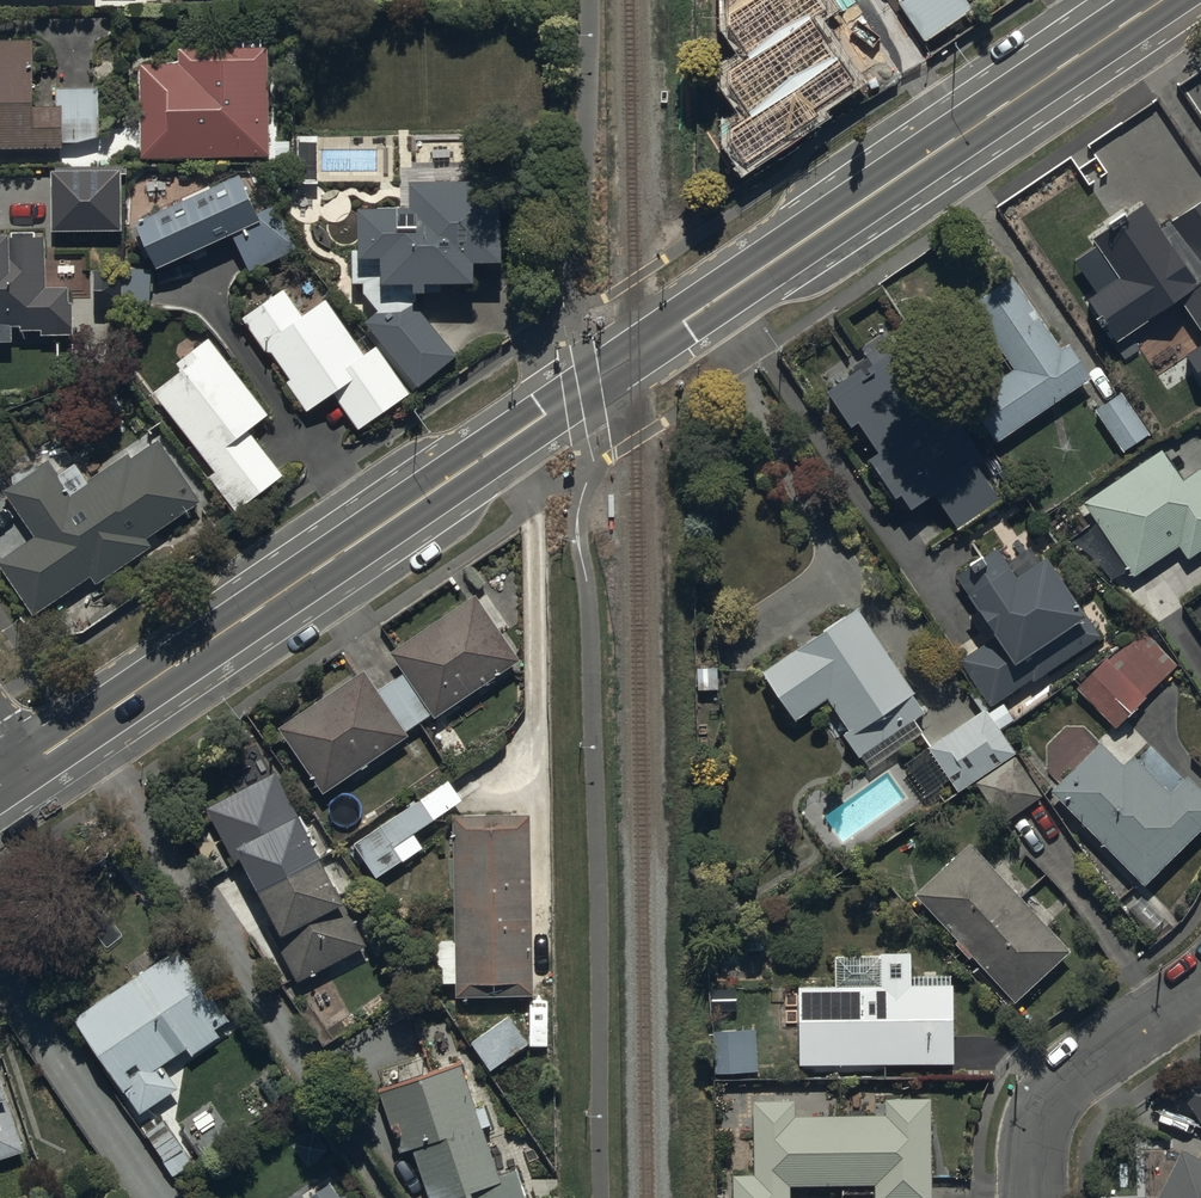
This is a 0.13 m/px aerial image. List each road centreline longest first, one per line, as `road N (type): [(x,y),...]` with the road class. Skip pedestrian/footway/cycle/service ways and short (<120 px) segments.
road 1 (secondary): [(25,767),(1143,0)]
road 2 (residential): [(1033,1197),(1042,1123),(1057,1092),(1085,1062),(1200,986)]

